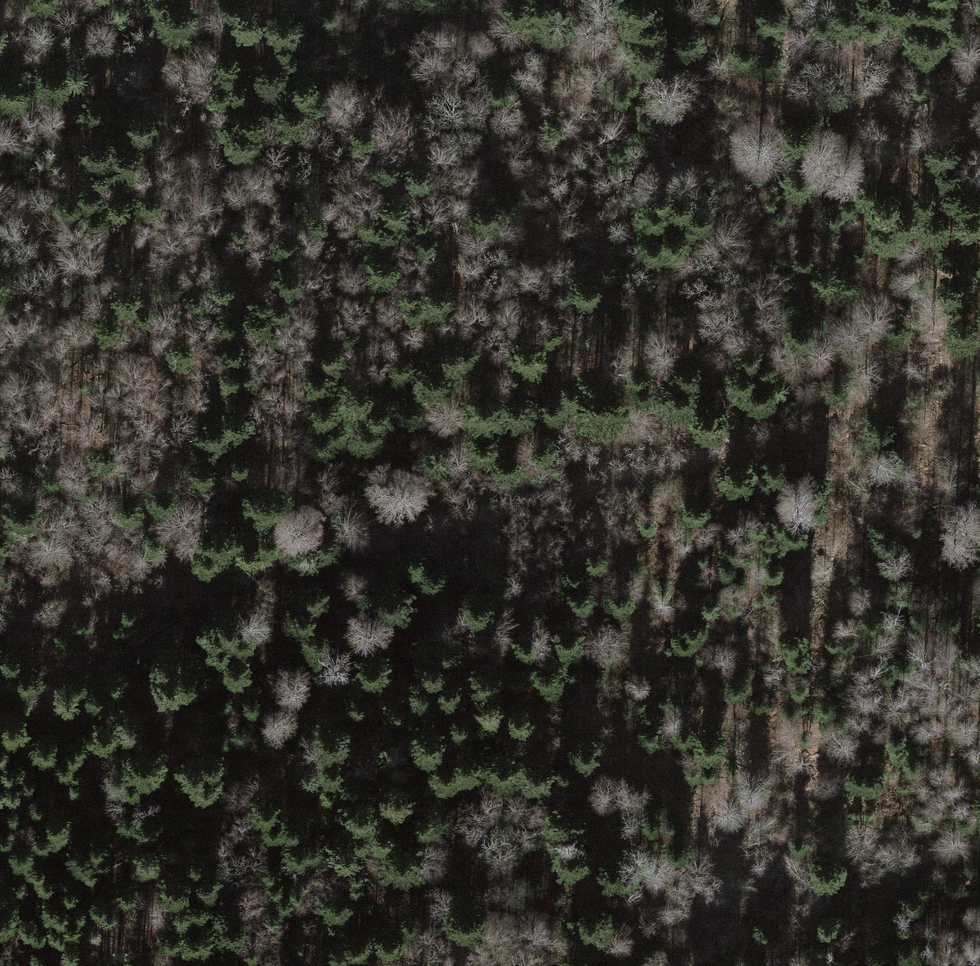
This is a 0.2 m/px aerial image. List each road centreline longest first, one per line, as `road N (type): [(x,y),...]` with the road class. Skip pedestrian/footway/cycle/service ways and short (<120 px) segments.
road 1 (track): [(0,628),(403,540),(659,472),(905,380),(979,333)]
road 2 (track): [(979,855),(800,889),(611,906),(357,965)]
road 3 (track): [(979,115),(417,22),(378,0)]
road 4 (track): [(218,0),(174,38),(0,95)]

